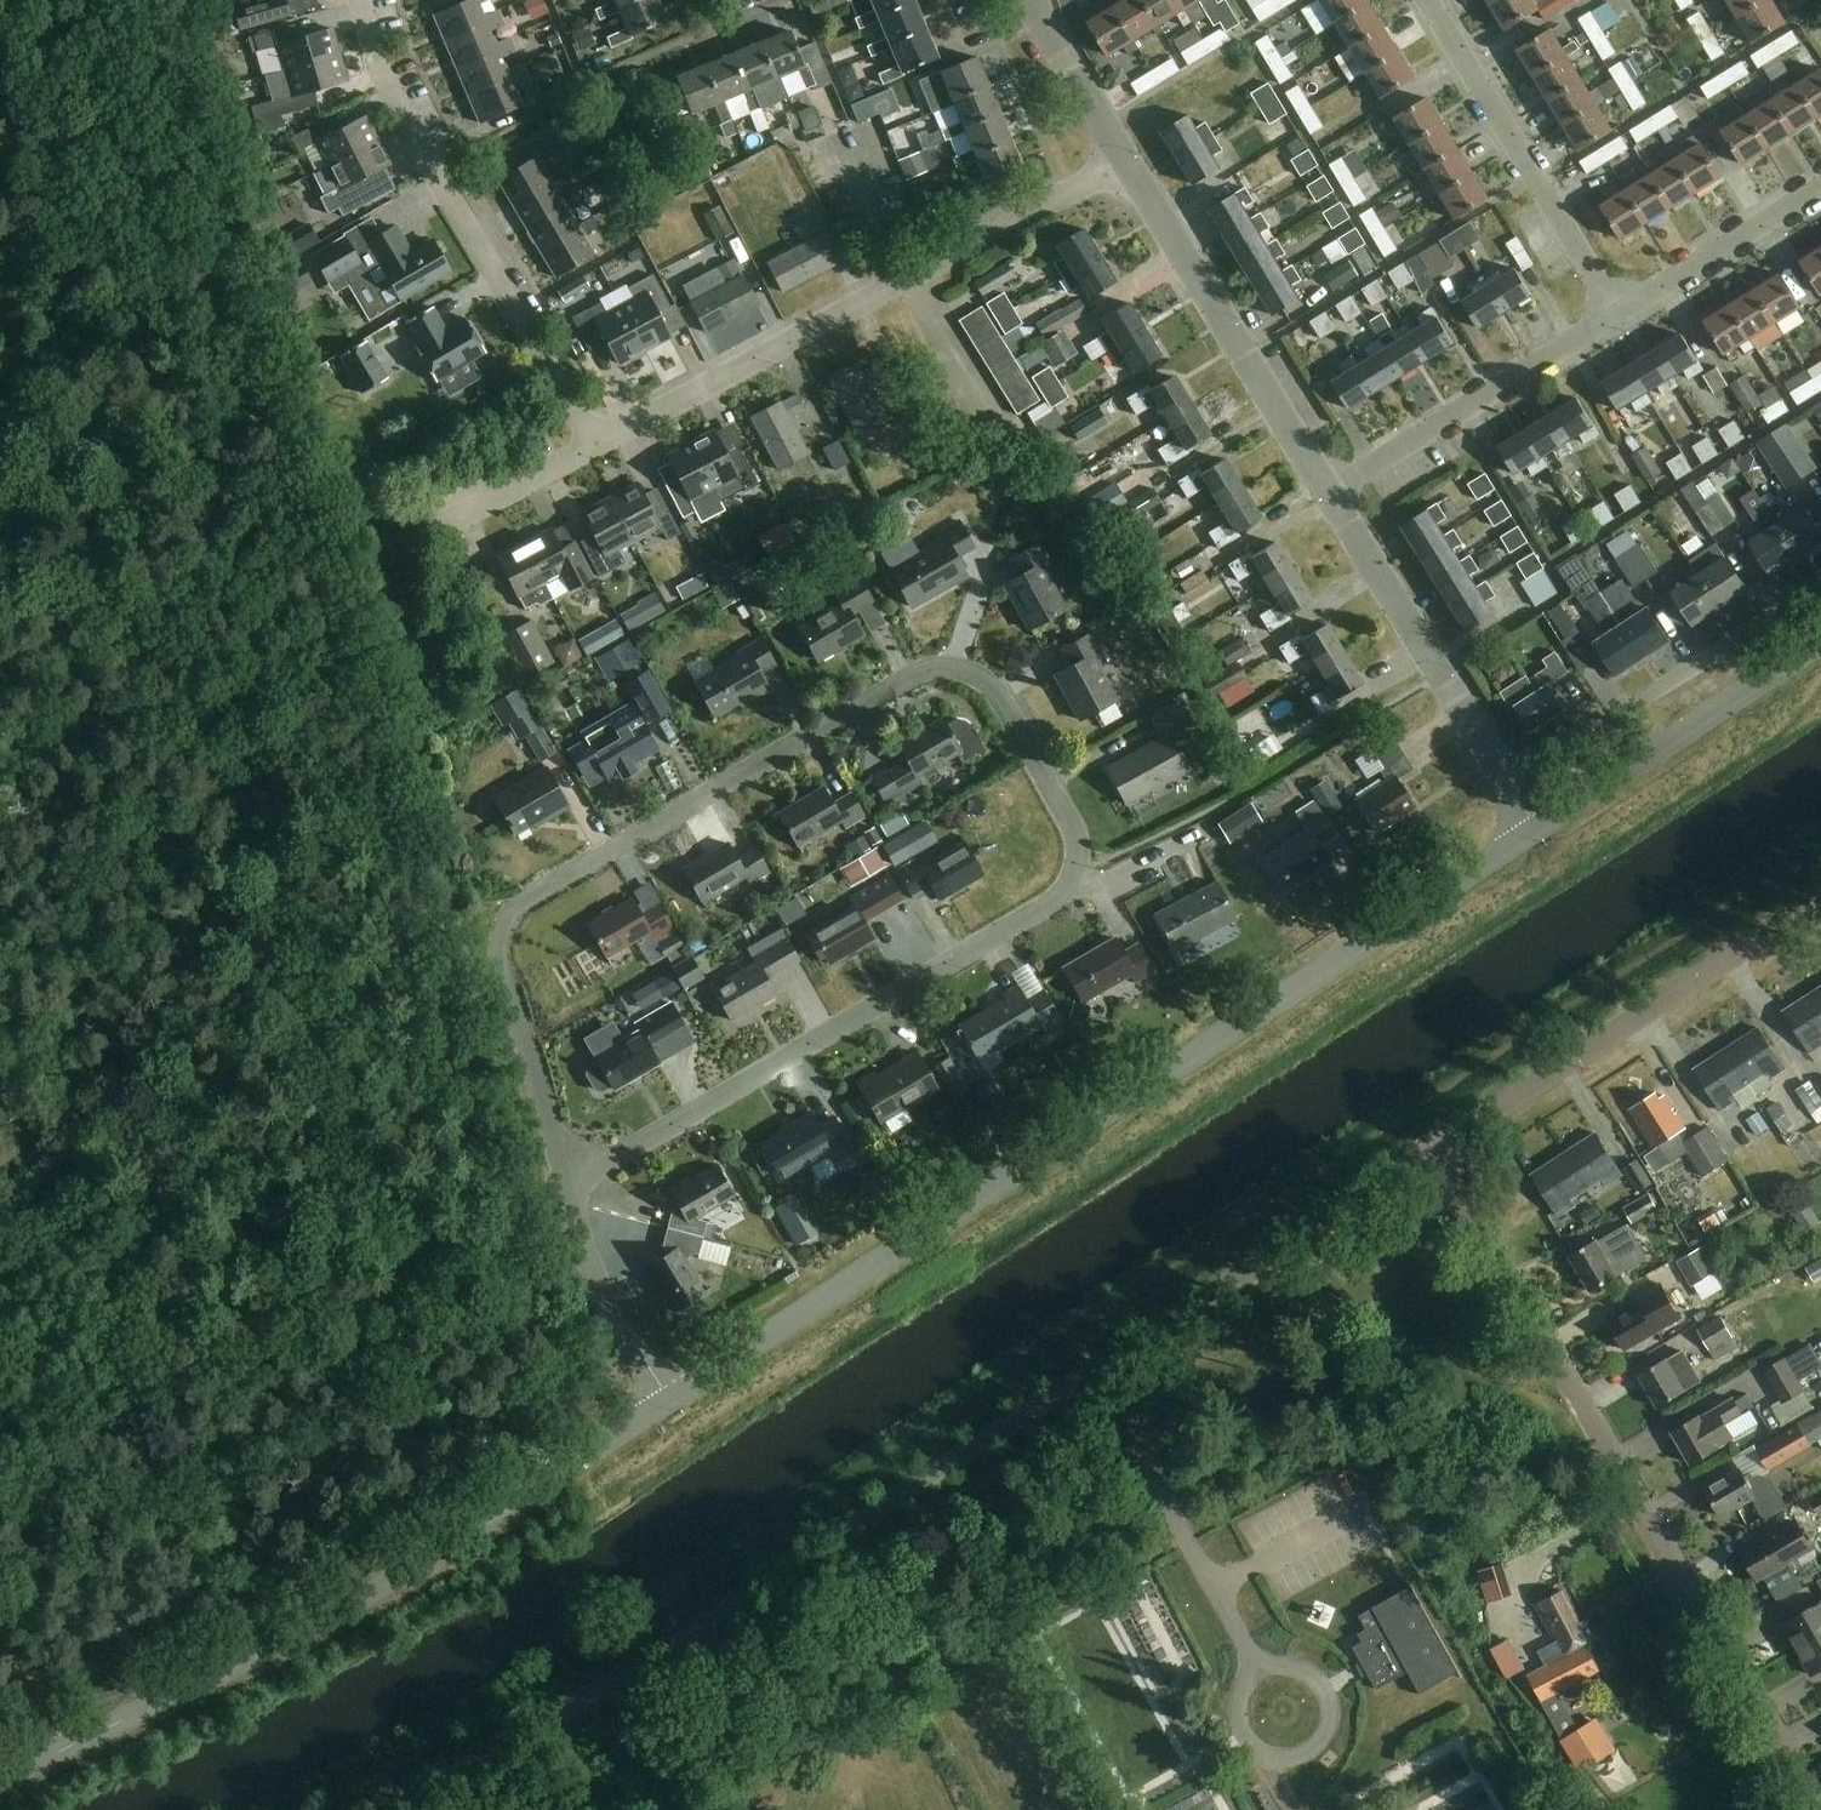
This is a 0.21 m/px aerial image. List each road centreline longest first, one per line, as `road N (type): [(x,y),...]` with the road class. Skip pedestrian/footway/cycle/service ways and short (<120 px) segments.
road 1 (unclassified): [(366,1809),(667,1650),(1436,1147)]
road 2 (tertiary): [(672,1398),(1536,832)]
road 3 (residential): [(1068,820),(994,682),(956,665),(916,672),(523,901),(506,927),(500,957),(567,1187)]
road 4 (tertiary): [(0,1780),(350,1604),(672,1398)]
road 5 (residential): [(1817,1809),(1436,1147)]
road 6 (residential): [(567,1187),(1053,899),(1076,864),(1068,820)]
road 7 (residential): [(597,442),(1126,162)]
road 8 (residential): [(597,442),(400,109),(361,0)]
road 9 (unclassified): [(1436,1147),(1820,899)]
road 10 (residential): [(1331,492),(1126,162)]
road 11 (residential): [(1511,785),(1820,582)]
road 12 (residential): [(1617,311),(1428,0)]
road 13 (residential): [(1511,785),(1331,492)]
road 14 (tertiary): [(1536,832),(1820,641)]
road 15 (residential): [(1331,492),(1617,311)]
road 16 (residential): [(1617,311),(1820,184)]
road 17 (residential): [(672,1398),(610,1310),(567,1187)]
road 18 (residential): [(1126,162),(1033,0)]
road 19 (track): [(612,1438),(565,1380),(532,1281)]
road 20 (track): [(57,1752),(0,1628)]

